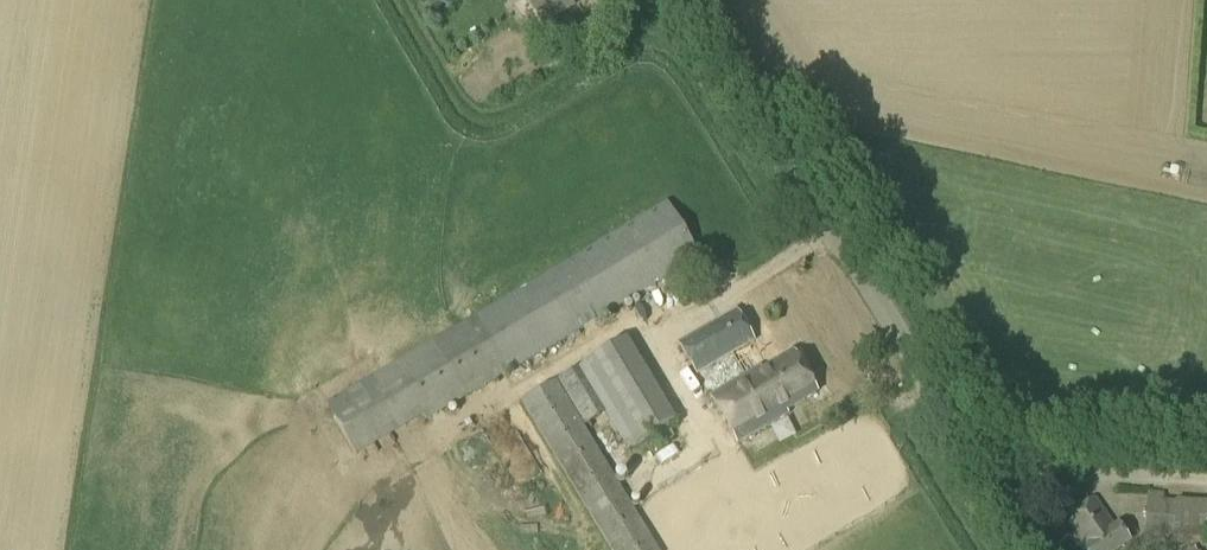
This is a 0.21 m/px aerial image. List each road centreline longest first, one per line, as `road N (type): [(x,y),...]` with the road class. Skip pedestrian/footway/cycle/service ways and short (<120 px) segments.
road 1 (tertiary): [(1034,549),(689,0)]
road 2 (track): [(1206,475),(978,461)]

